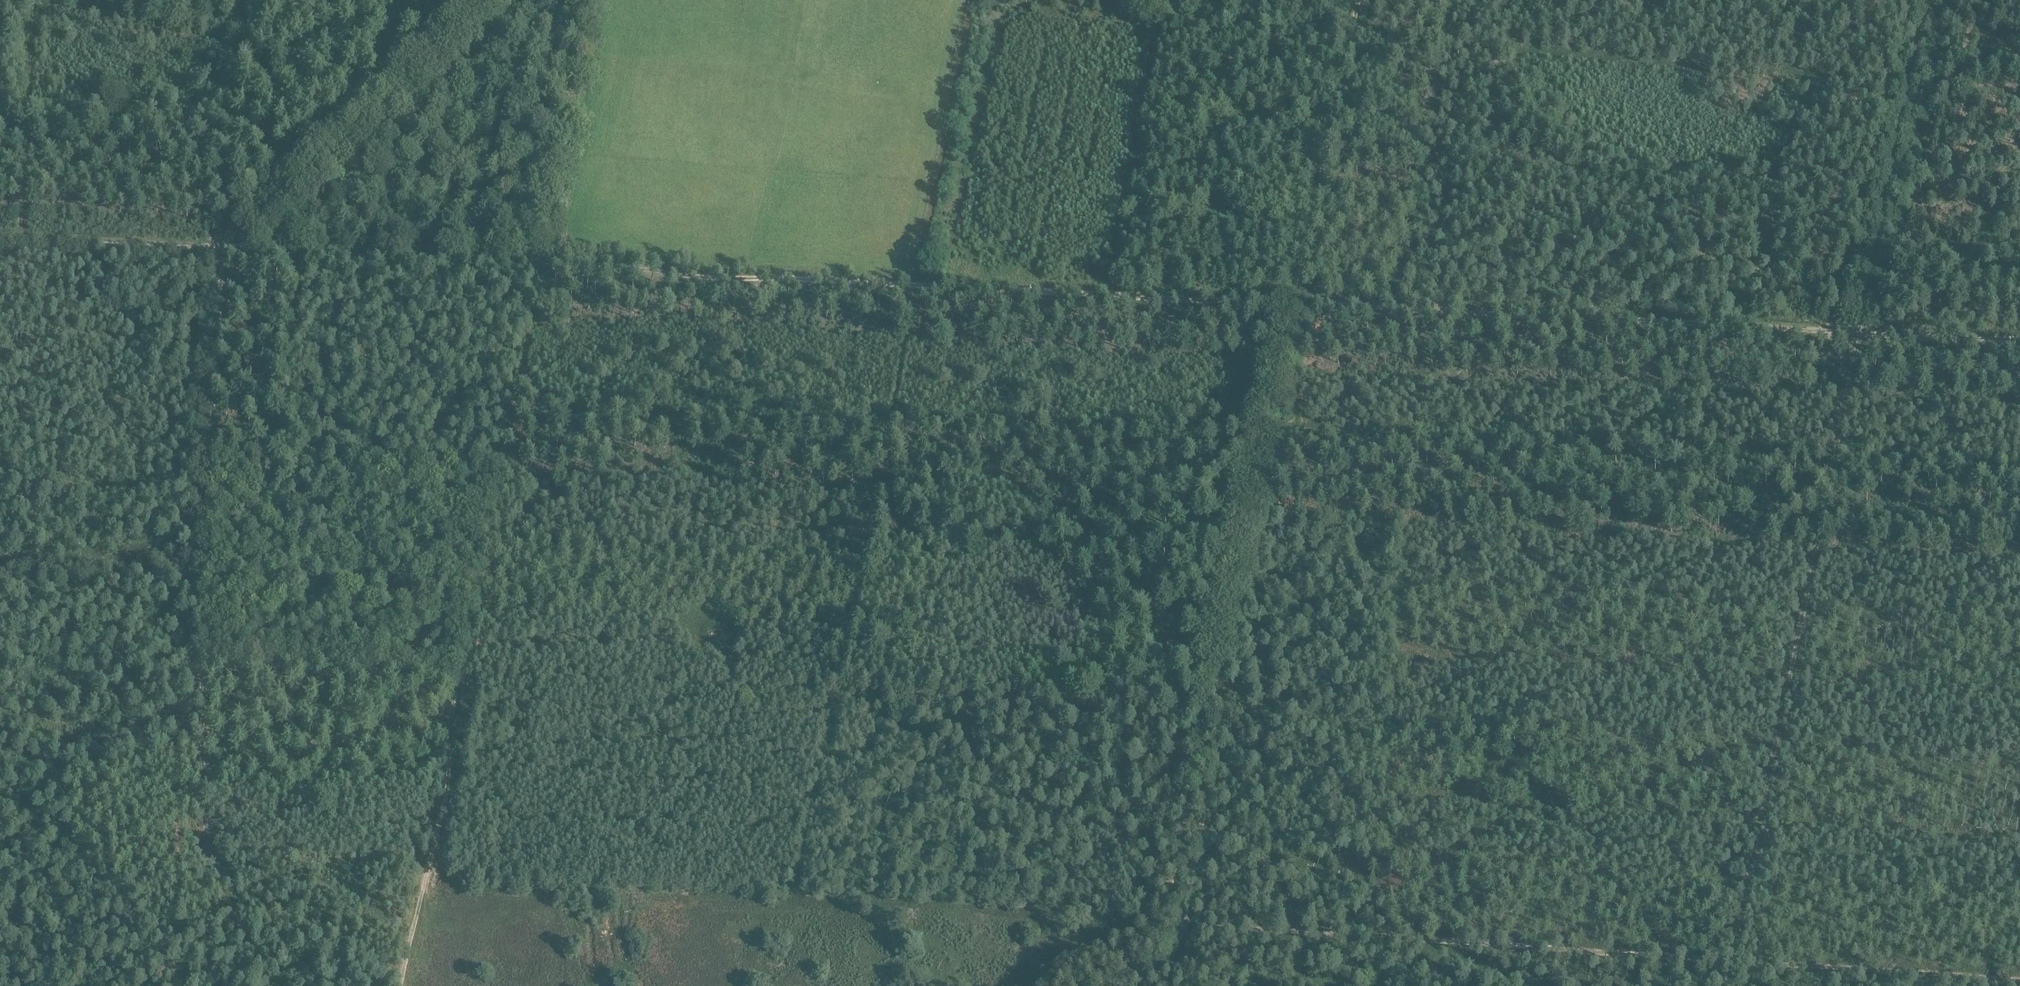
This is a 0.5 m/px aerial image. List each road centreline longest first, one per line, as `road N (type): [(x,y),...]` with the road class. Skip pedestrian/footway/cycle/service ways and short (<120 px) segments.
road 1 (track): [(0,237),(2019,339)]
road 2 (track): [(0,715),(200,678),(227,246),(387,118),(492,0)]
road 3 (track): [(1726,960),(1915,0)]
road 4 (track): [(1192,915),(1291,298),(1353,0)]
road 5 (track): [(2019,764),(1221,712)]
road 6 (track): [(401,985),(538,264)]
road 7 (track): [(2019,91),(1344,41)]
road 8 (track): [(1726,960),(1192,915)]
road 9 (track): [(2019,980),(1726,960)]
road 10 (track): [(917,280),(972,0)]
road 11 (track): [(200,678),(212,667),(461,676)]
road 12 (track): [(244,0),(227,246)]
road 13 (track): [(22,238),(32,0)]
road 14 (track): [(1192,915),(1112,951),(1063,985)]

